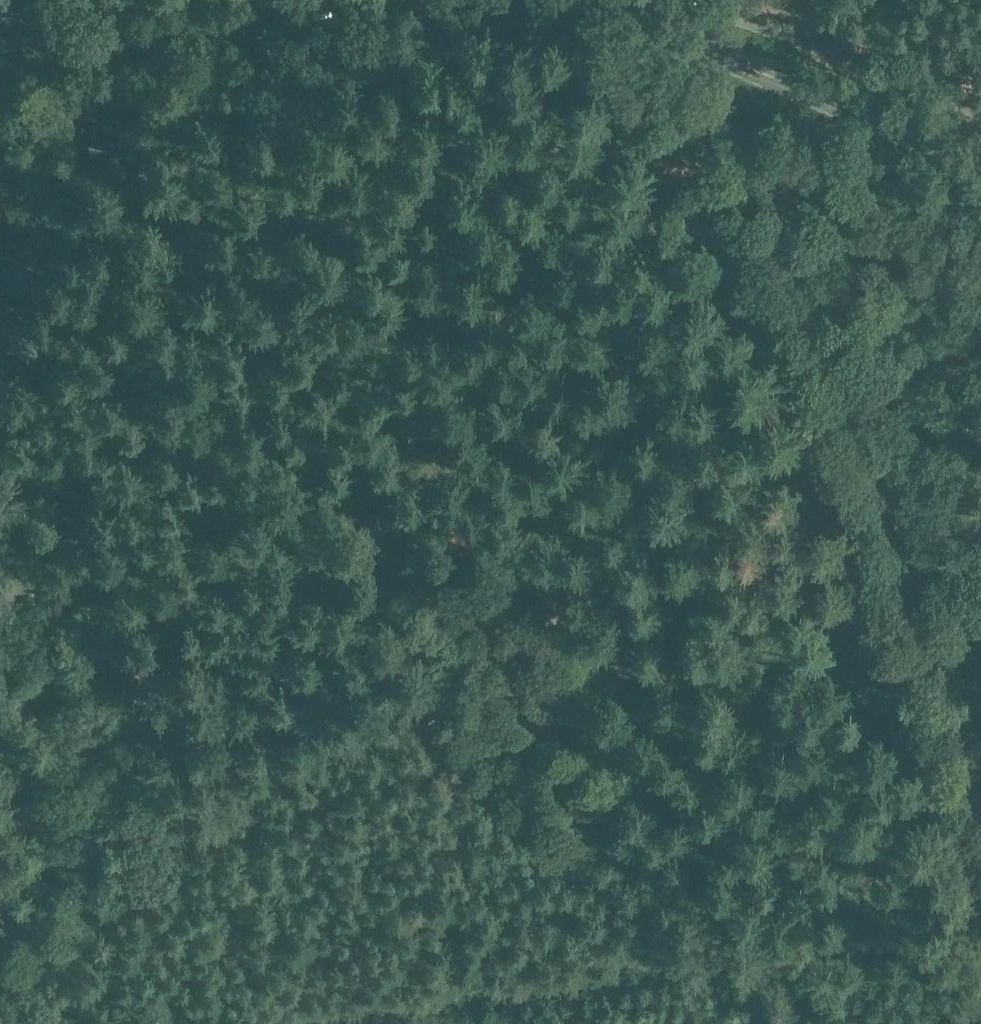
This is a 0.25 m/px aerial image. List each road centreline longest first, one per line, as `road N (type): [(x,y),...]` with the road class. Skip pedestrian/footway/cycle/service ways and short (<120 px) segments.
road 1 (track): [(980,768),(756,155)]
road 2 (primary): [(0,52),(382,0)]
road 3 (primary): [(980,162),(691,44)]
road 4 (primary): [(527,0),(691,44)]

